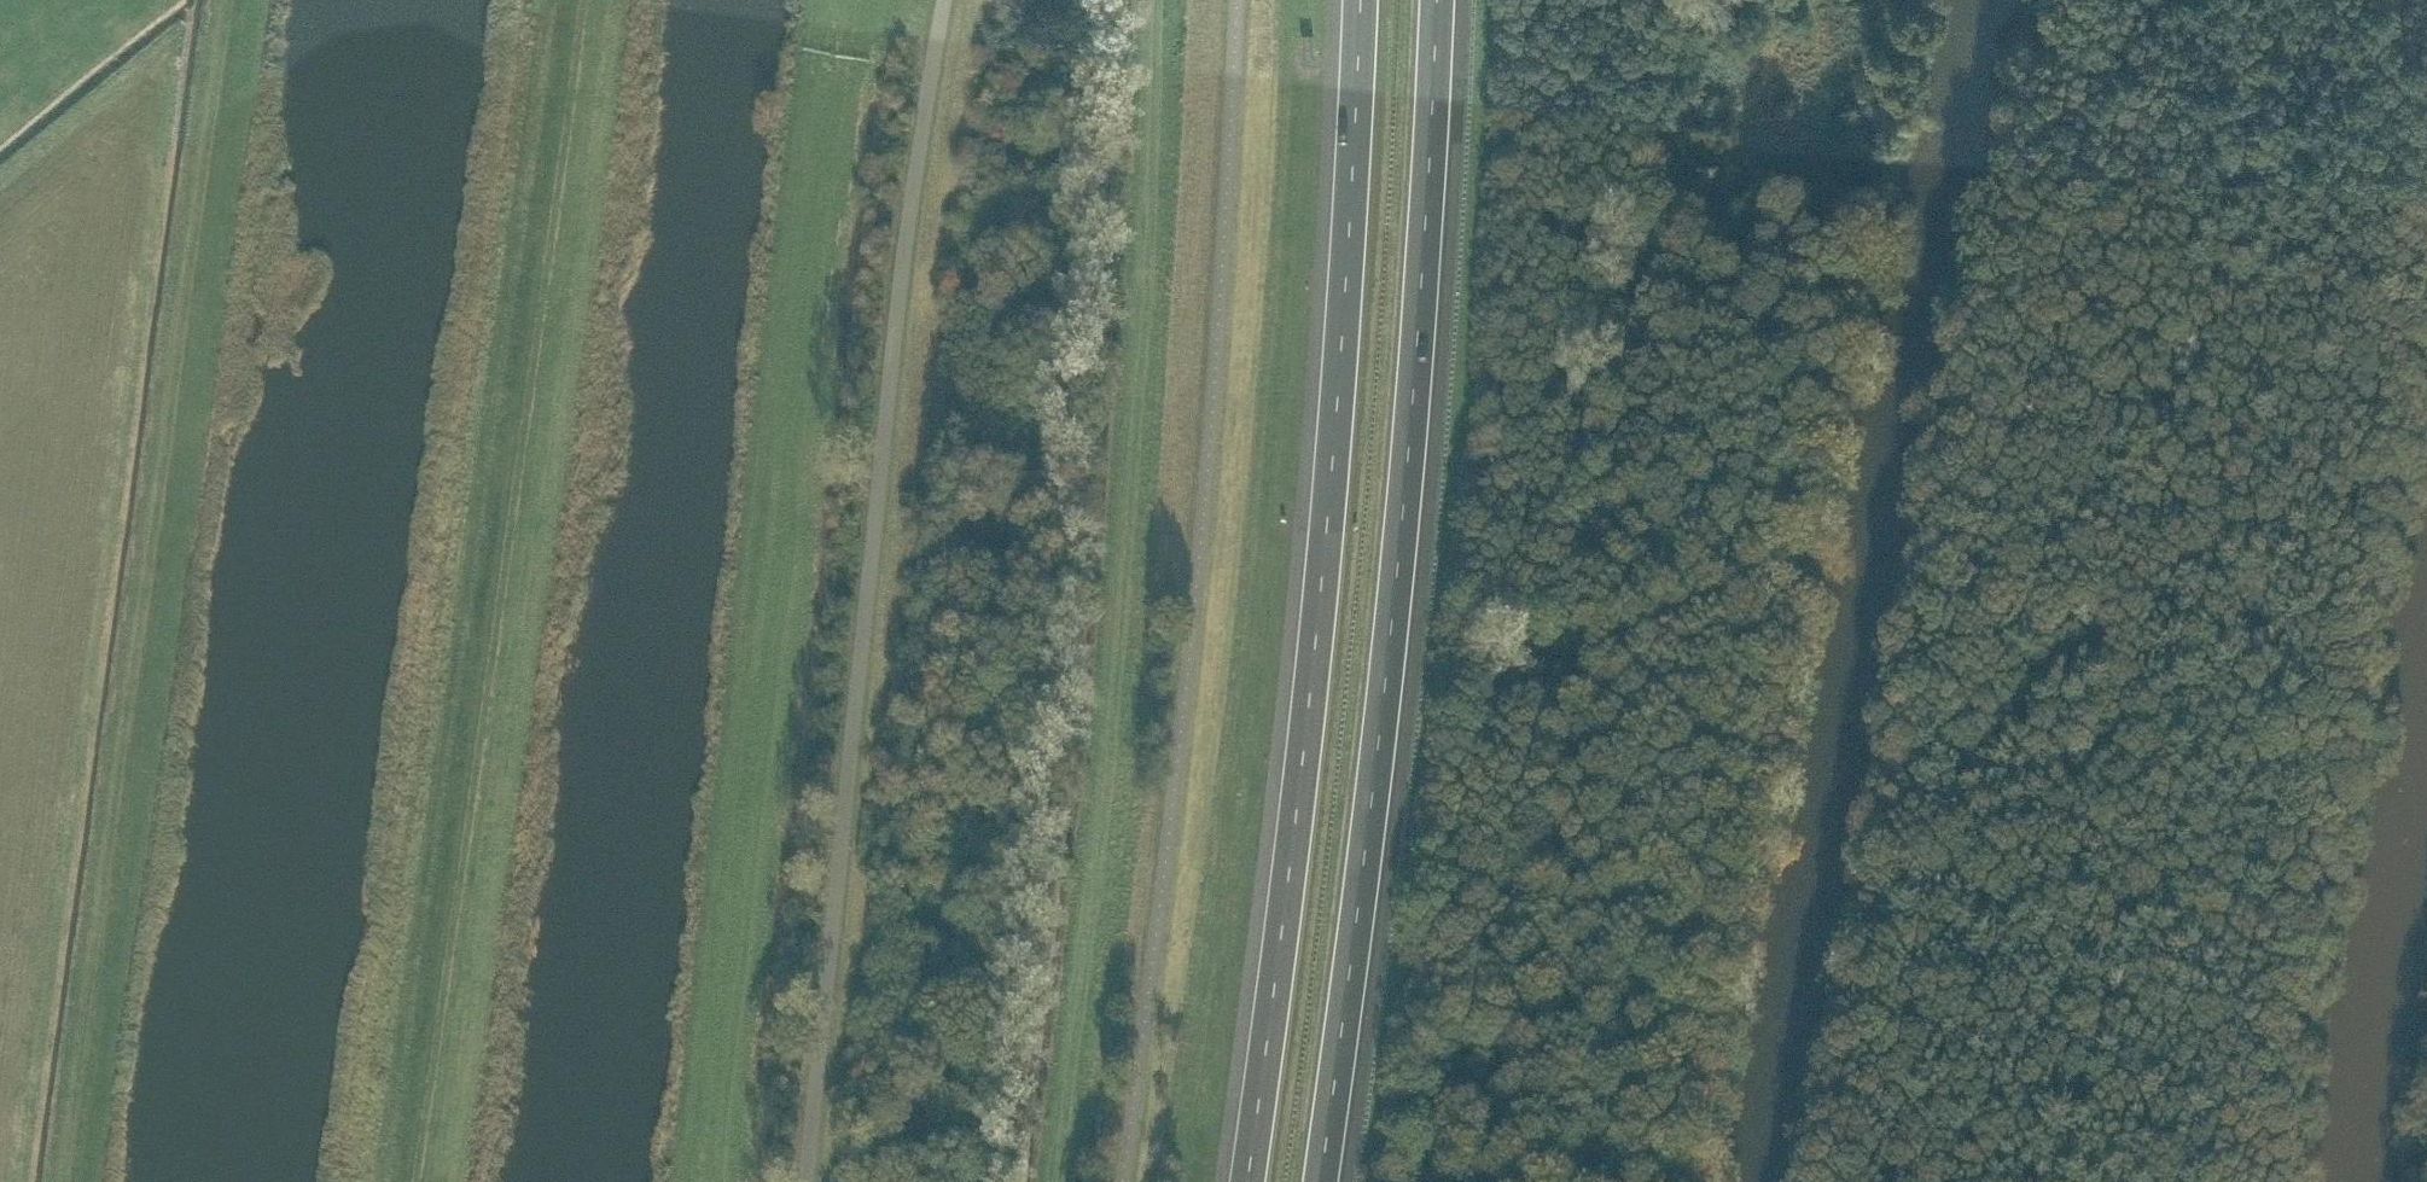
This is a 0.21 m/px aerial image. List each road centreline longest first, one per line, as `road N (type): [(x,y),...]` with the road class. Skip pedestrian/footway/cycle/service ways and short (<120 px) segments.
road 1 (track): [(239,0),(77,1181)]
road 2 (unclassified): [(805,1181),(903,266),(944,0)]
road 3 (motorway): [(1320,1181),(1382,709),(1419,321),(1436,0)]
road 4 (motorway): [(1360,0),(1342,349),(1246,1181)]

